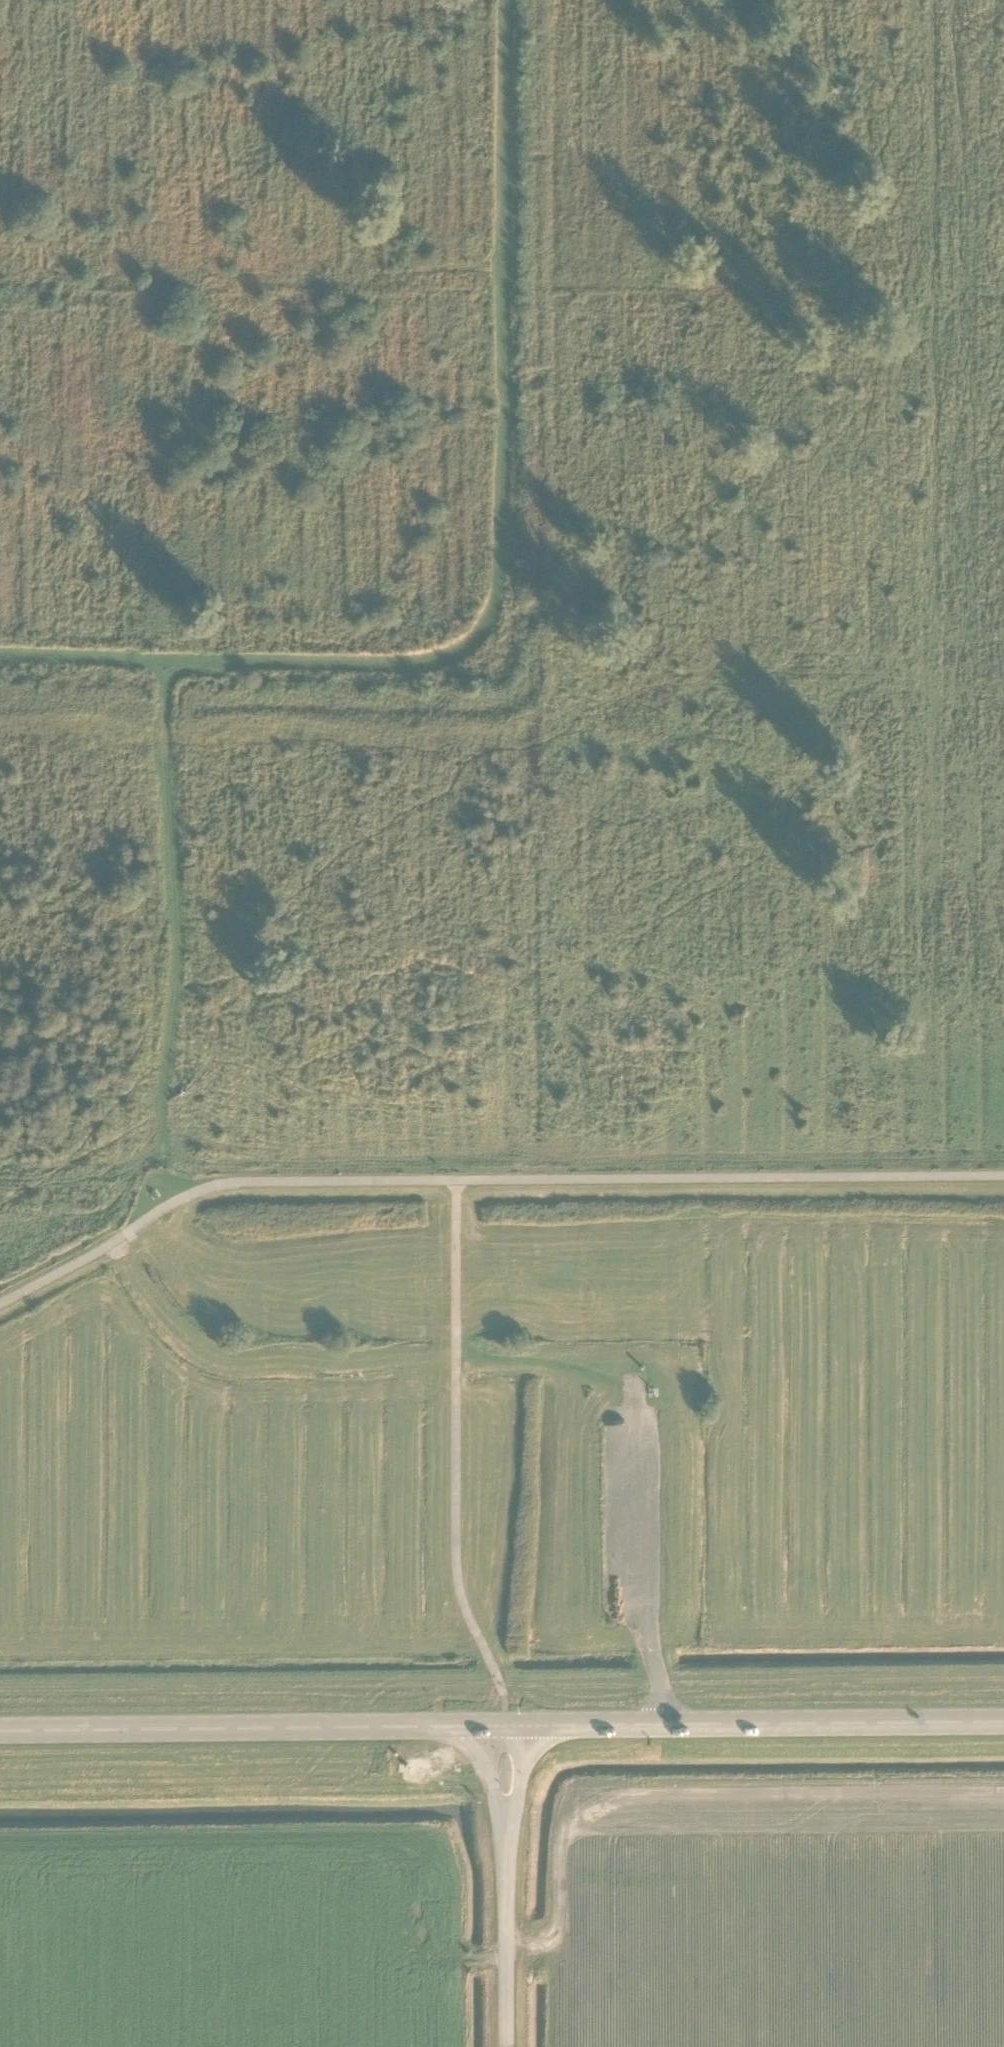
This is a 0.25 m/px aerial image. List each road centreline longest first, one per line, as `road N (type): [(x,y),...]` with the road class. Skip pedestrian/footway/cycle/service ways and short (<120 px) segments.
road 1 (secondary): [(0,1729),(506,1724)]
road 2 (secondary): [(506,1724),(1003,1721)]
road 3 (unclassified): [(507,2046),(506,1724)]

